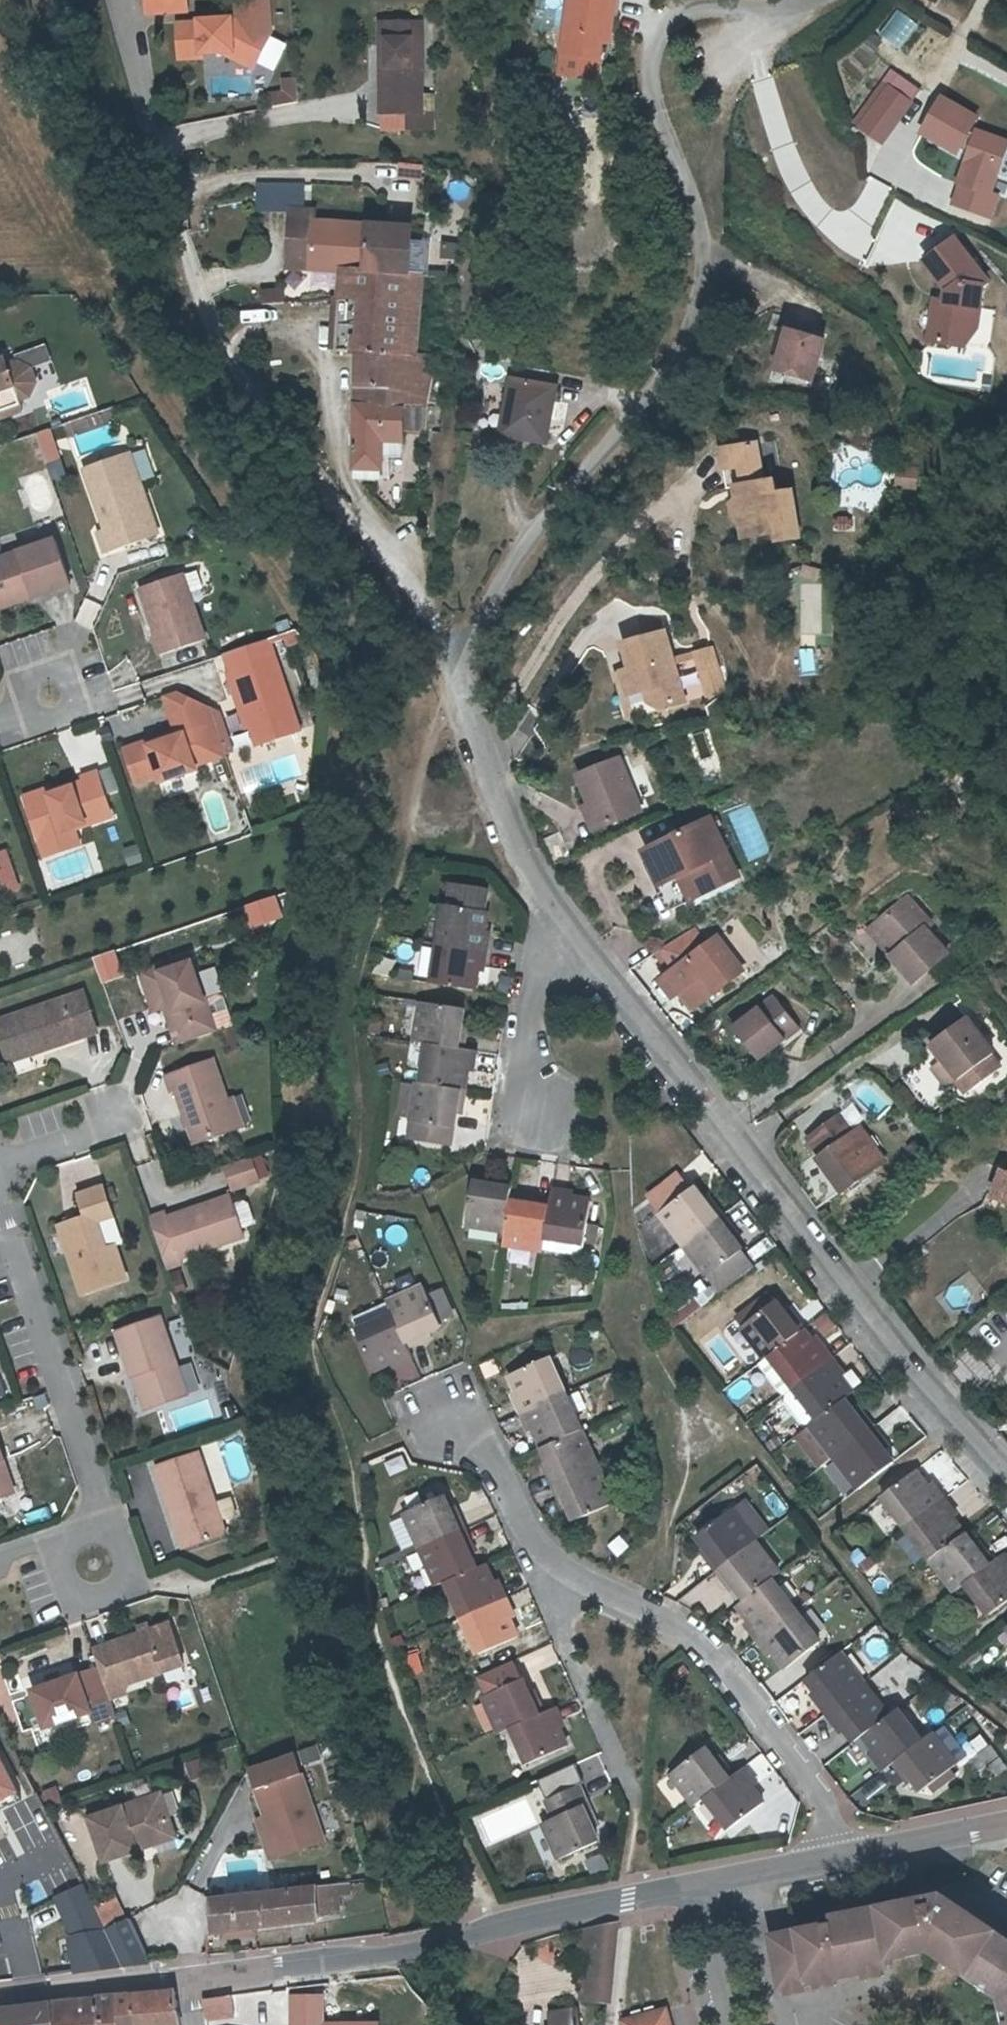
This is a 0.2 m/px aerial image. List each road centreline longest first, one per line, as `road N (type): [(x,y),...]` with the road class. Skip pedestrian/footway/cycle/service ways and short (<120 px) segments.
road 1 (residential): [(824,0),(794,12),(683,10),(651,45),(653,97),(684,175),(704,257),(693,326),(517,554),(458,662),(462,696),(514,875),(750,1149),(1006,1474)]
road 2 (residential): [(189,1975),(398,1954),(691,1889)]
road 3 (residential): [(0,1206),(95,1496),(90,1539)]
road 4 (residential): [(740,1878),(1006,1822)]
road 5 (residential): [(0,2002),(189,1975)]
road 6 (residential): [(740,1878),(774,2024)]
road 7 (residential): [(90,1539),(71,1559),(75,1583),(87,1590),(121,1579),(125,1560),(112,1543)]
road 8 (residential): [(691,1889),(728,2024)]
road 9 (residential): [(0,1159),(114,1119)]

